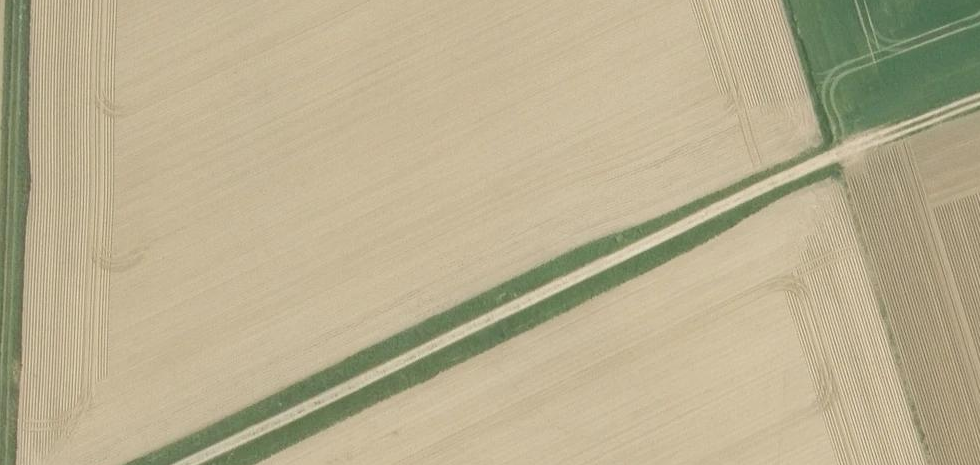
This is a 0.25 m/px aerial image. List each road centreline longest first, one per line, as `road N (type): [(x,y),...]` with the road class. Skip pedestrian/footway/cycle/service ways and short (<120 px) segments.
road 1 (track): [(186,464),(798,165)]
road 2 (track): [(19,0),(10,464)]
road 3 (track): [(979,99),(798,165)]

